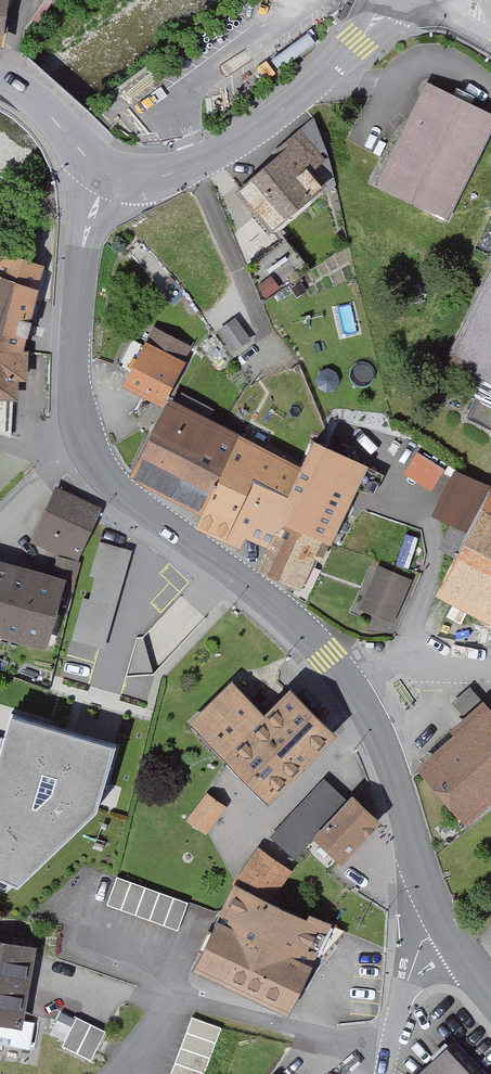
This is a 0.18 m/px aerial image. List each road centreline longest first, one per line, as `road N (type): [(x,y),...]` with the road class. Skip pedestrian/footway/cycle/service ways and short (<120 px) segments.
road 1 (tertiary): [(446,930),(382,748),(343,677),(285,615),(116,489),(85,434)]
road 2 (tertiary): [(109,173),(165,177),(223,150),(313,86),(391,0)]
road 3 (tertiary): [(85,434),(75,372),(78,285),(89,221),(109,173)]
road 4 (residential): [(446,930),(420,948),(389,1073)]

